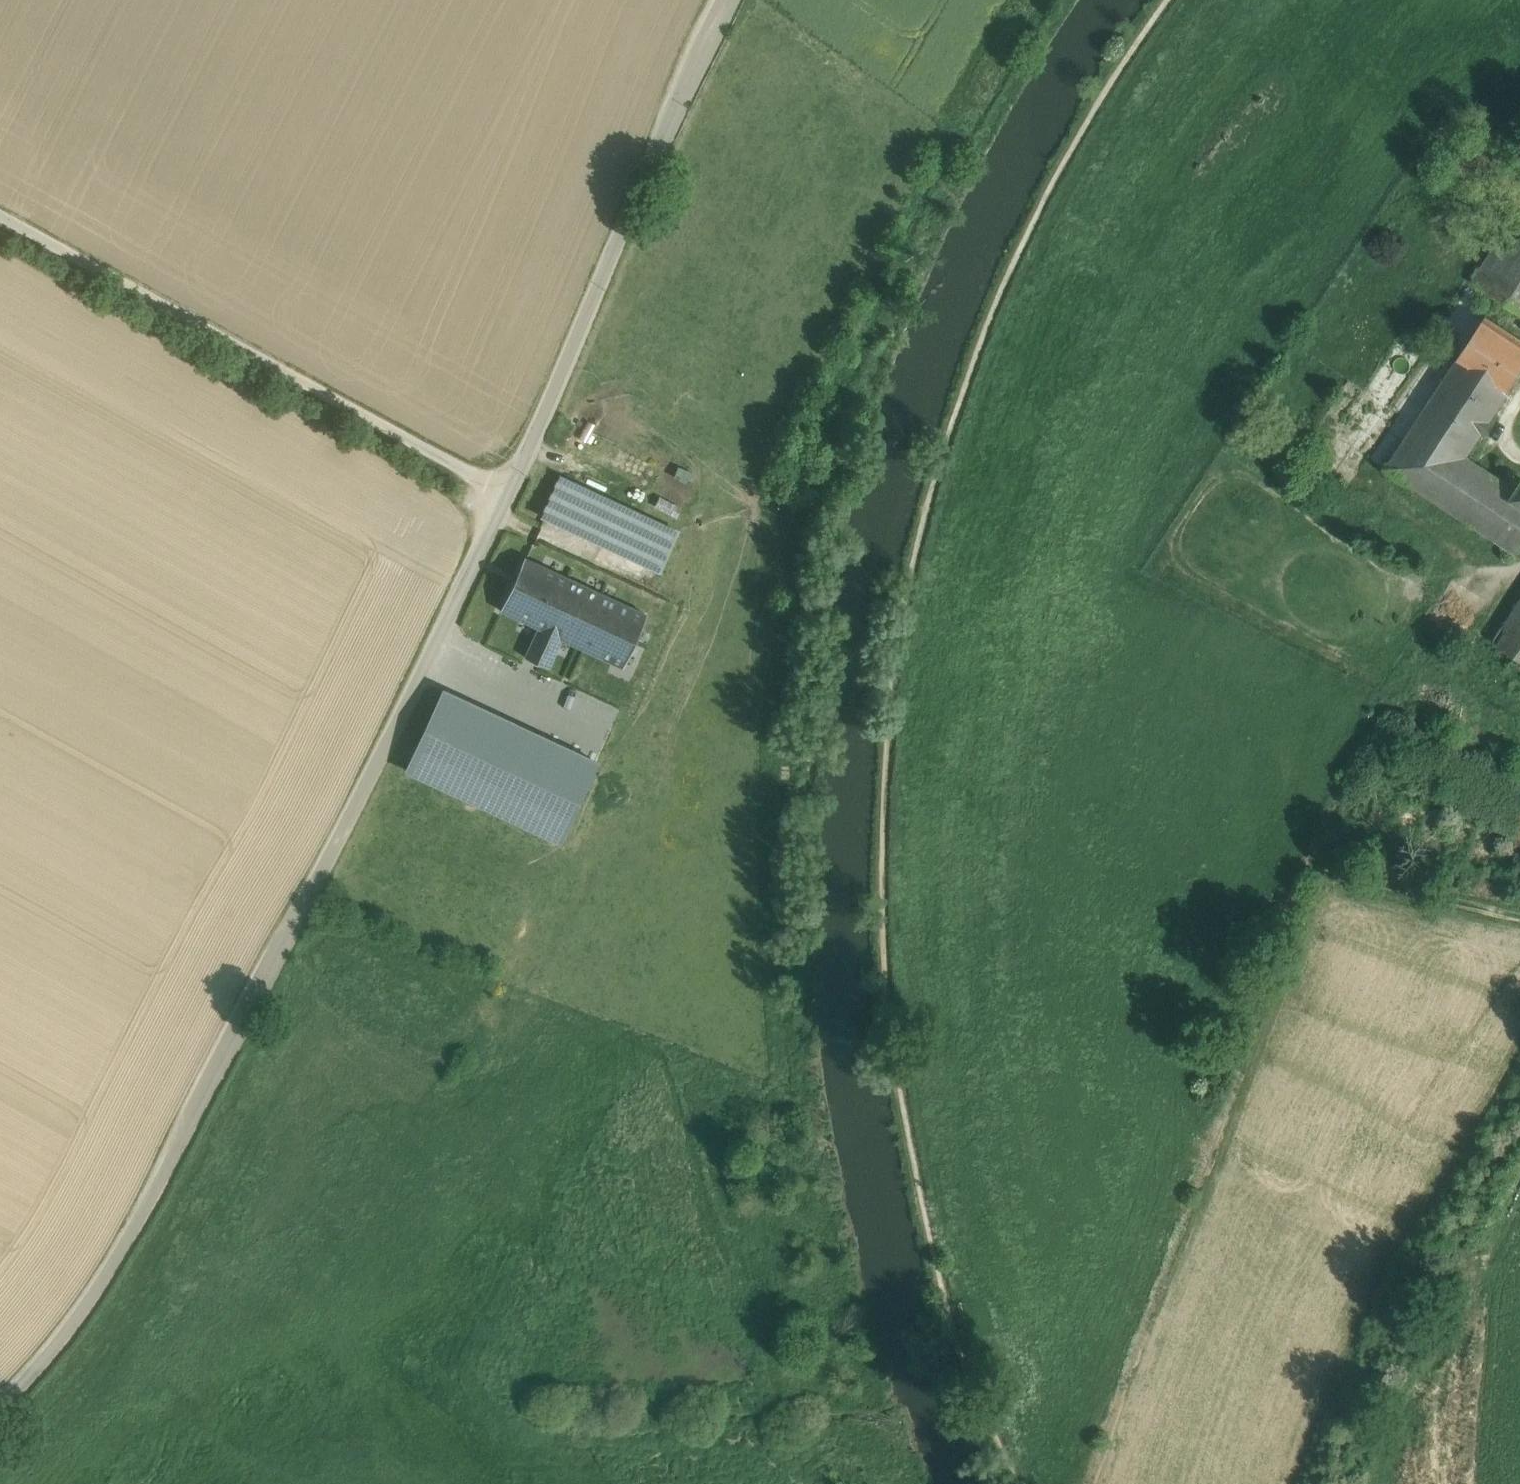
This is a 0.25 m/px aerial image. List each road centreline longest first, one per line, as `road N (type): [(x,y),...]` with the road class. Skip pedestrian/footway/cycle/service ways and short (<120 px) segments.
road 1 (unclassified): [(0,1404),(69,1328),(140,1216),(394,728),(728,0)]
road 2 (track): [(0,211),(507,486)]

